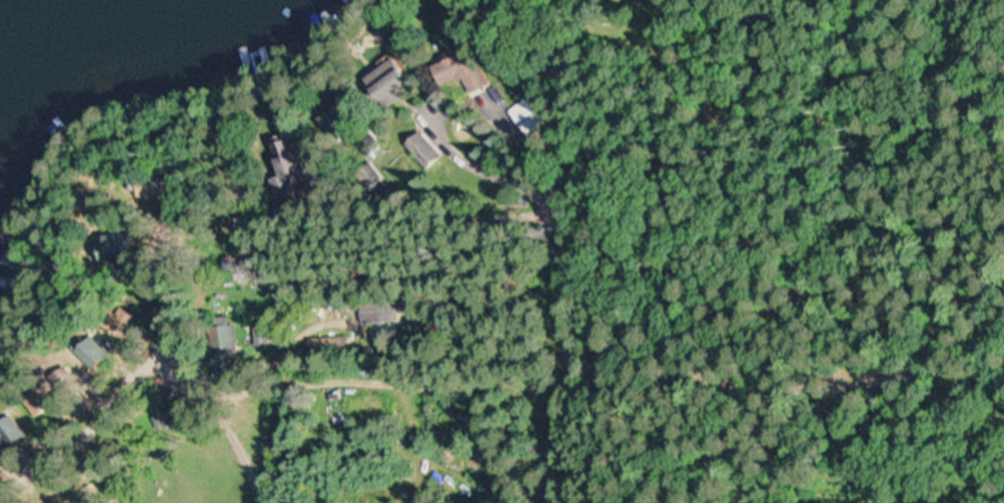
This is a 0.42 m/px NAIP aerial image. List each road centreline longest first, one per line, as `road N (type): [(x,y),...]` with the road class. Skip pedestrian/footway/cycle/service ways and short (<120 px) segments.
road 1 (residential): [(52,502),(88,432),(137,377),(206,399),(469,364),(499,329),(508,144),(453,72)]
road 2 (residential): [(558,240),(566,375),(819,373)]
road 3 (residential): [(819,373),(822,0)]
road 4 (residential): [(1003,380),(886,365),(819,373)]
road 5 (residential): [(205,266),(174,341),(137,377)]

